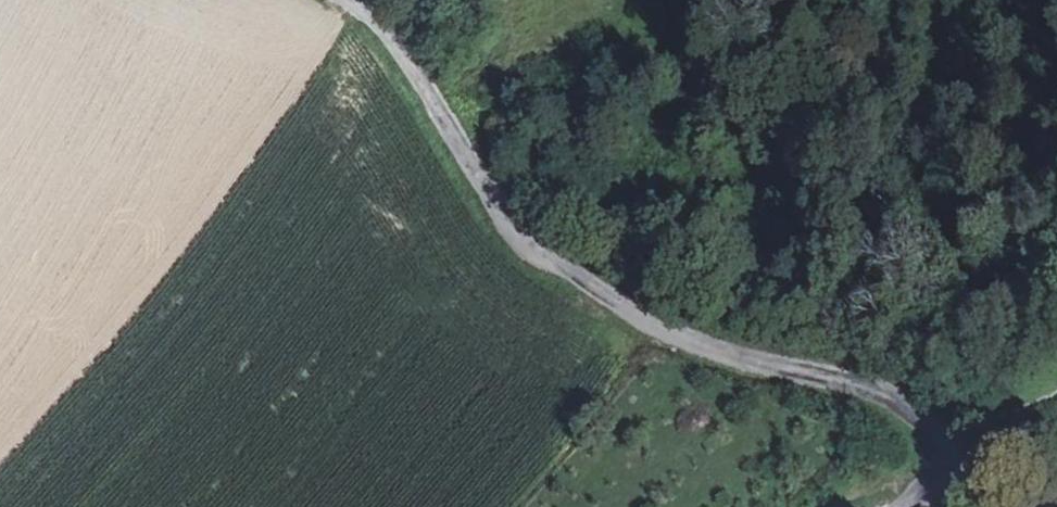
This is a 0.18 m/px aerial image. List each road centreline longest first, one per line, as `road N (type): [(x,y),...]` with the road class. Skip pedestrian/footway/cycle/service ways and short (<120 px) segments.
road 1 (unclassified): [(350,0),(395,39),(507,225),(572,291),(703,351),(846,388),(890,428),(889,465),(834,506)]
road 2 (track): [(889,465),(1056,366)]

